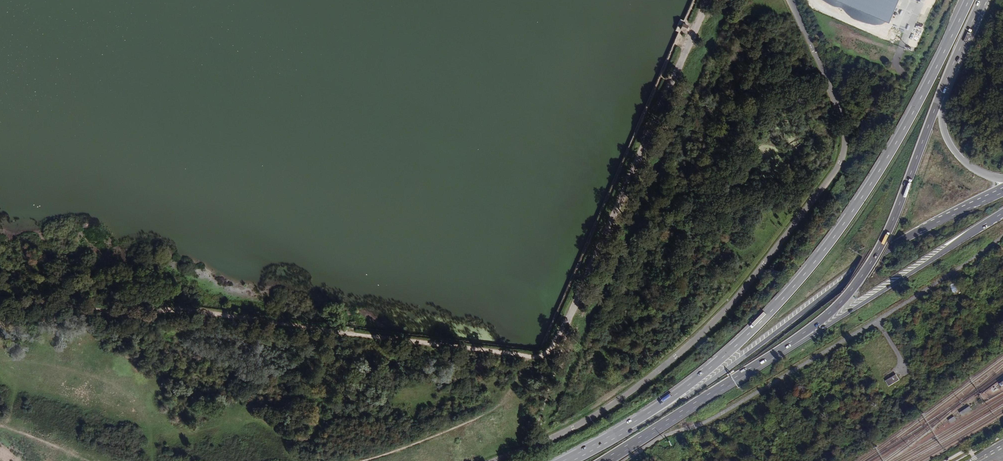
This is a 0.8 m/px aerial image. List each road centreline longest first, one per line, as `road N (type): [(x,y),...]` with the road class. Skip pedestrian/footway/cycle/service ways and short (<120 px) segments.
road 1 (track): [(704,0),(559,343),(542,357),(170,309),(148,316),(0,305)]
road 2 (unclassified): [(789,0),(843,118),(839,169),(715,321),(663,366),(598,413),(493,460)]
road 3 (motorway): [(969,0),(888,157),(815,262),(699,377),(616,436)]
road 4 (primary): [(1002,191),(878,256),(716,377),(616,436)]
road 5 (motorway): [(726,386),(816,324),(864,274),(892,222),(947,78)]
road 6 (primary): [(726,386),(1002,213)]
road 7 (primary): [(605,460),(726,386)]
road 8 (motorway): [(1002,178),(977,171),(949,142),(942,117),(947,78)]

